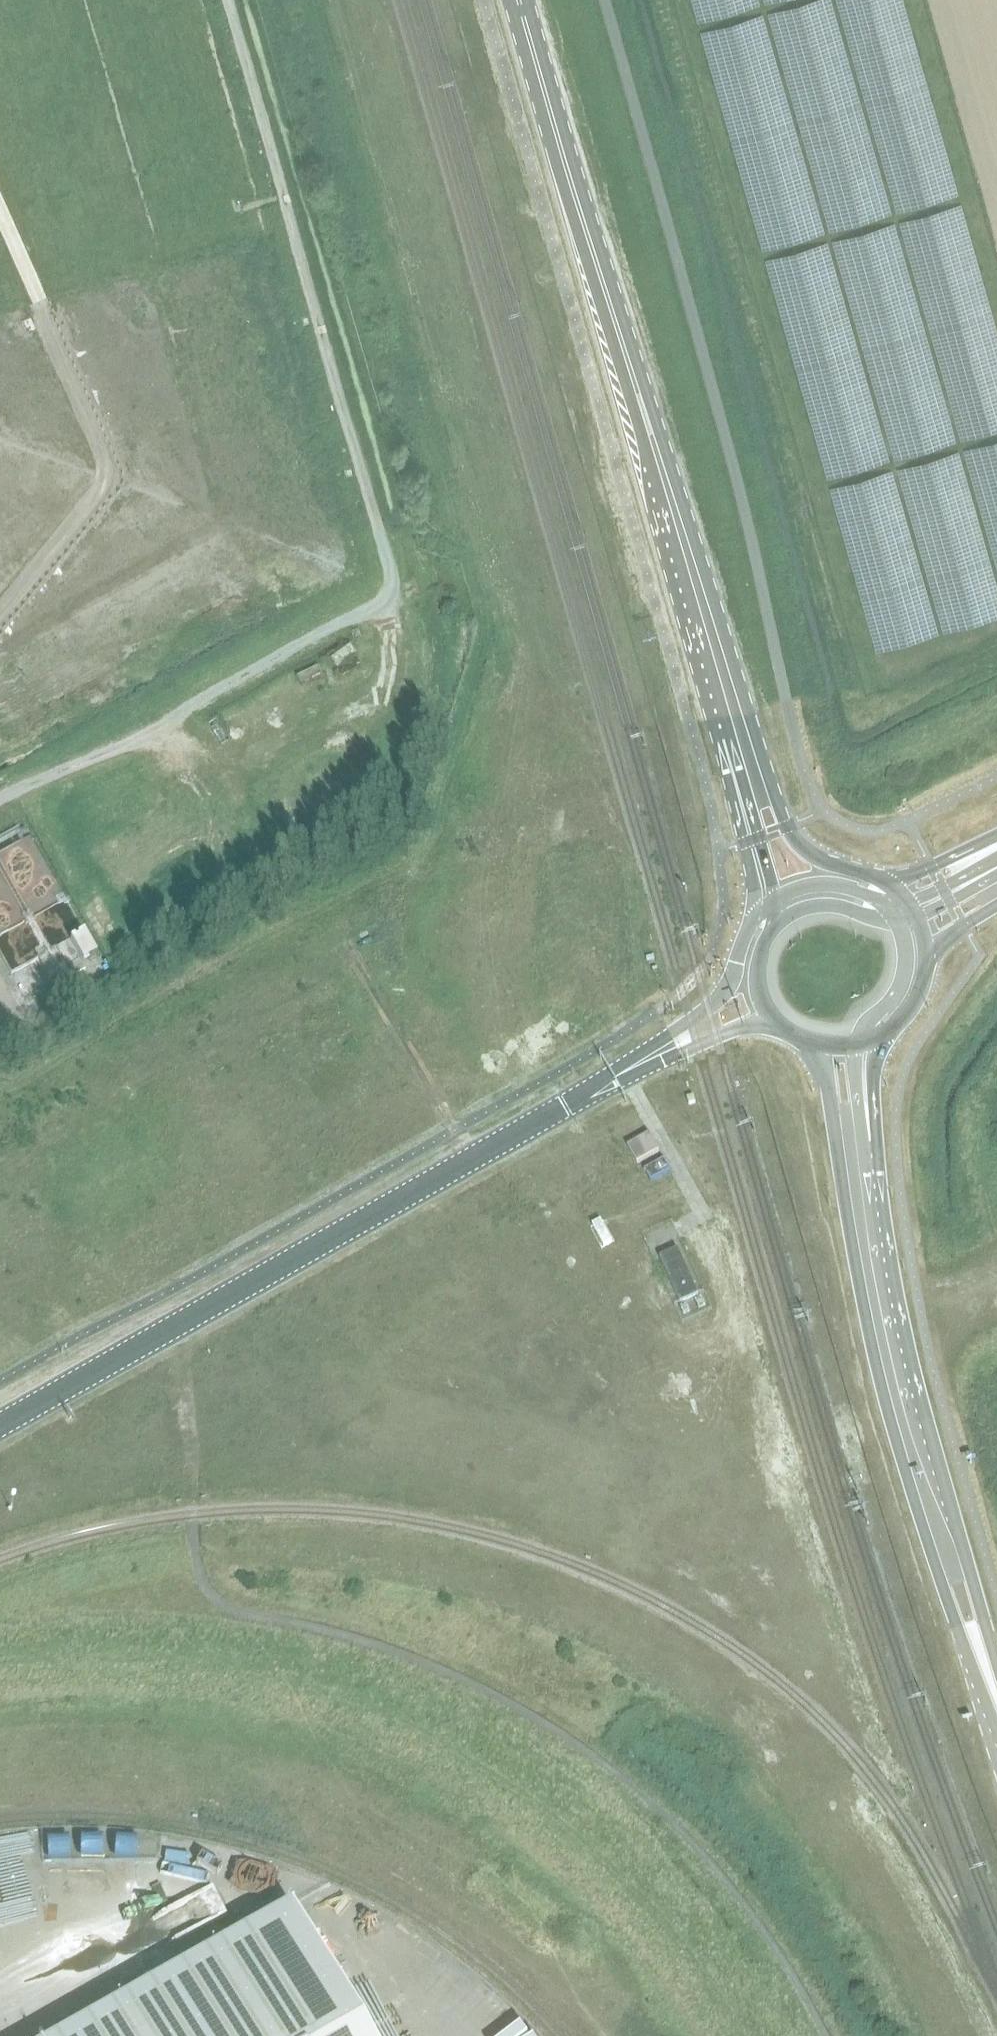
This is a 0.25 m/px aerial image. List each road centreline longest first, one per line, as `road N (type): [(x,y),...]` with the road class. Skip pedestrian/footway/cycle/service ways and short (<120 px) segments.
road 1 (track): [(230,0),(391,568),(391,595),(156,729),(0,798)]
road 2 (track): [(822,2035),(784,1954),(682,1830),(599,1757),(405,1650),(240,1616),(203,1583),(193,1522)]
road 3 (unclassified): [(821,808),(792,731),(756,559),(603,0)]
road 4 (secondary): [(813,1043),(826,1068),(885,1399),(996,1737)]
road 5 (unclassified): [(0,1425),(623,1073)]
road 6 (secondary): [(887,882),(821,860),(785,826),(639,379),(612,324)]
road 7 (secondary): [(996,1662),(913,1400),(871,1153)]
road 8 (track): [(0,613),(115,468),(0,179)]
road 9 (secondary): [(612,324),(623,392),(731,769)]
road 10 (secondary): [(519,0),(612,324)]
road 11 (track): [(373,610),(388,640),(380,666),(358,701),(325,722),(266,749),(237,751),(156,729)]
road 12 (unclassified): [(742,941),(718,998),(623,1073)]
road 13 (unclassified): [(623,1073),(717,1036),(776,1024)]
road 14 (secondary): [(731,769),(752,918)]
road 15 (secondary): [(855,1045),(859,1029),(903,978),(898,920)]
road 16 (secondary): [(731,769),(774,899)]
road 17 (secondary): [(898,920),(824,904),(776,927)]

